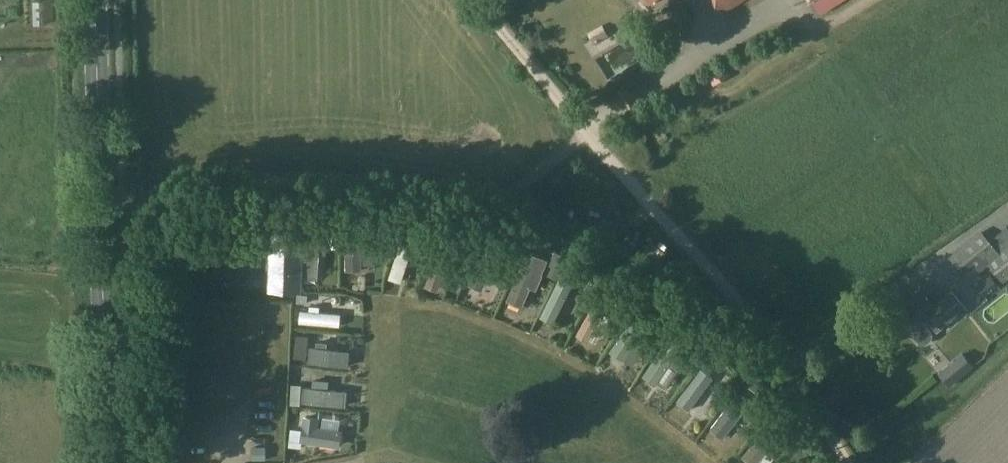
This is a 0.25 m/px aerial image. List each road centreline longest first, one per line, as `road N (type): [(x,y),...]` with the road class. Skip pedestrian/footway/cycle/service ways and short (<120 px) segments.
road 1 (track): [(844,462),(685,240),(479,0)]
road 2 (primary): [(116,462),(96,0)]

